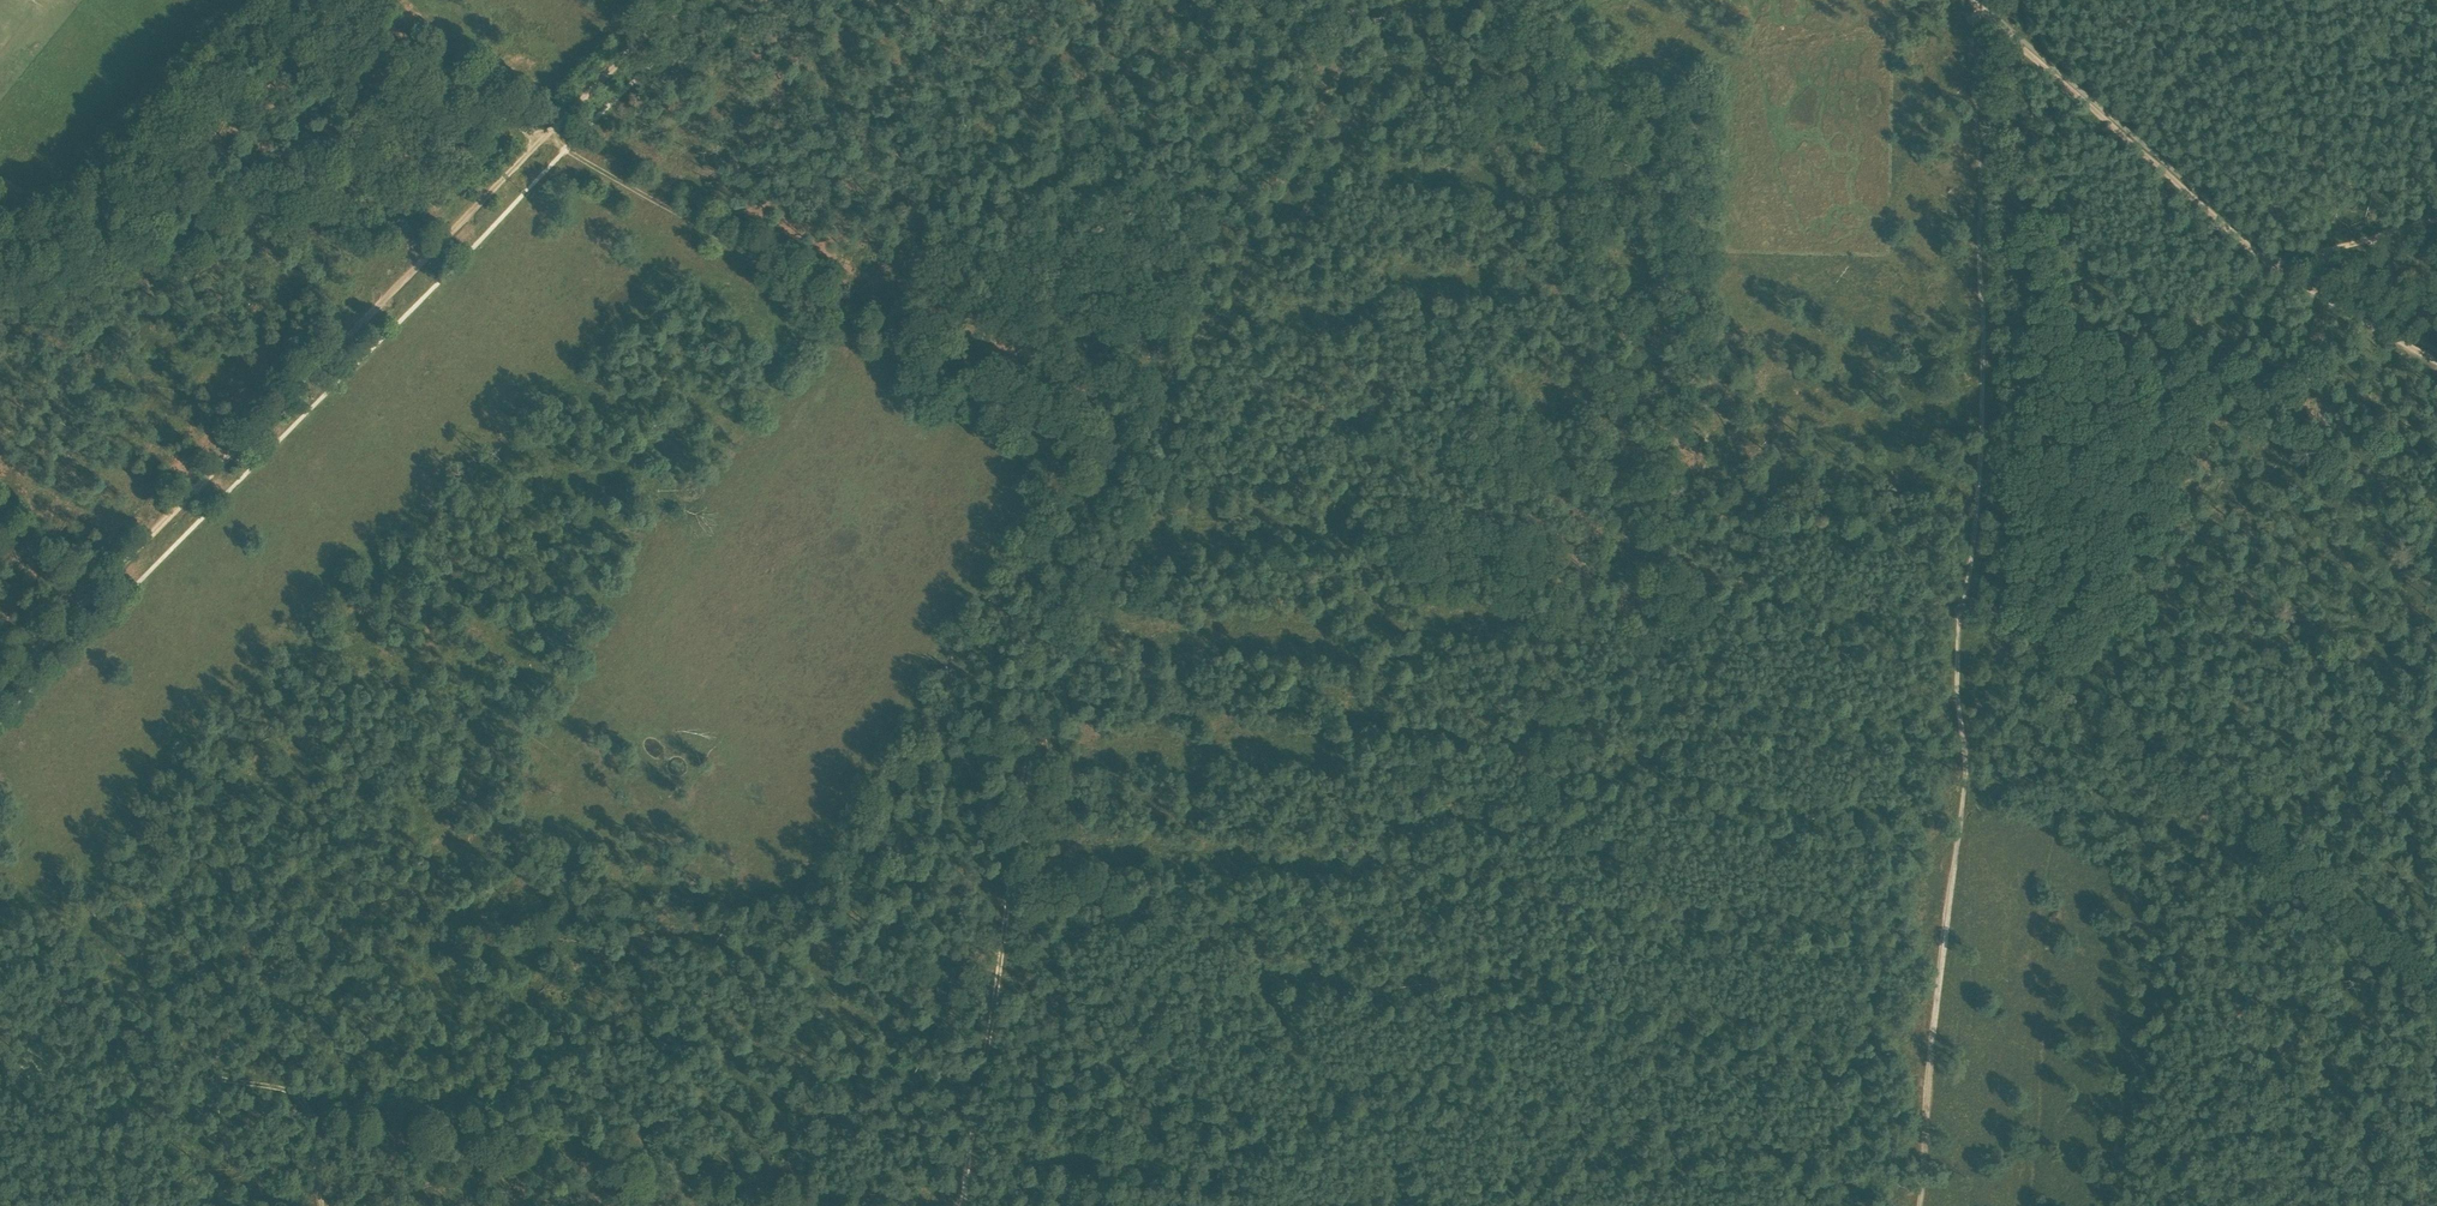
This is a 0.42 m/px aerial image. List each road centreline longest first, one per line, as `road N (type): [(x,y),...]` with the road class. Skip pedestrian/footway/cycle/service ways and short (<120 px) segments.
road 1 (track): [(961,1205),(1057,562),(1115,444),(1303,219),(1378,70),(1386,31),(1414,0)]
road 2 (track): [(1921,1205),(1968,739),(1960,634),(1986,436),(1974,38),(1990,16)]
road 3 (track): [(0,670),(543,137)]
road 4 (track): [(1106,458),(543,137)]
road 5 (track): [(1990,16),(2281,268),(2436,357)]
road 6 (track): [(321,1205),(303,1096),(0,1034)]
road 7 (track): [(2281,268),(2436,220)]

